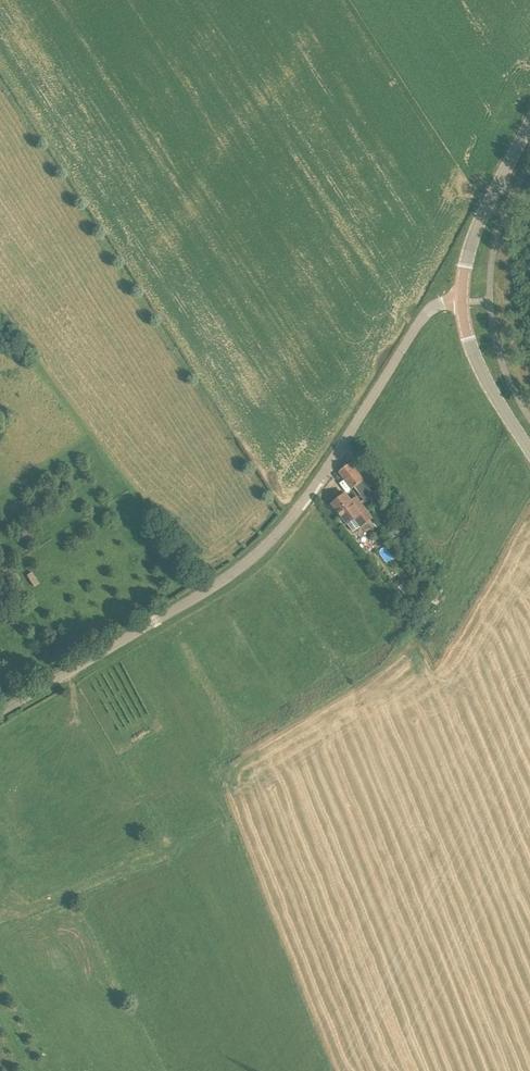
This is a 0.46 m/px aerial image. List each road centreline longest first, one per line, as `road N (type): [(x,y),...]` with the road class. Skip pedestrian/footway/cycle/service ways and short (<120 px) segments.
road 1 (unclassified): [(0,713),(282,537),(420,323),(433,308),(463,302)]
road 2 (tertiary): [(463,302),(476,230),(529,124)]
road 3 (tertiary): [(529,445),(485,373),(463,302)]

